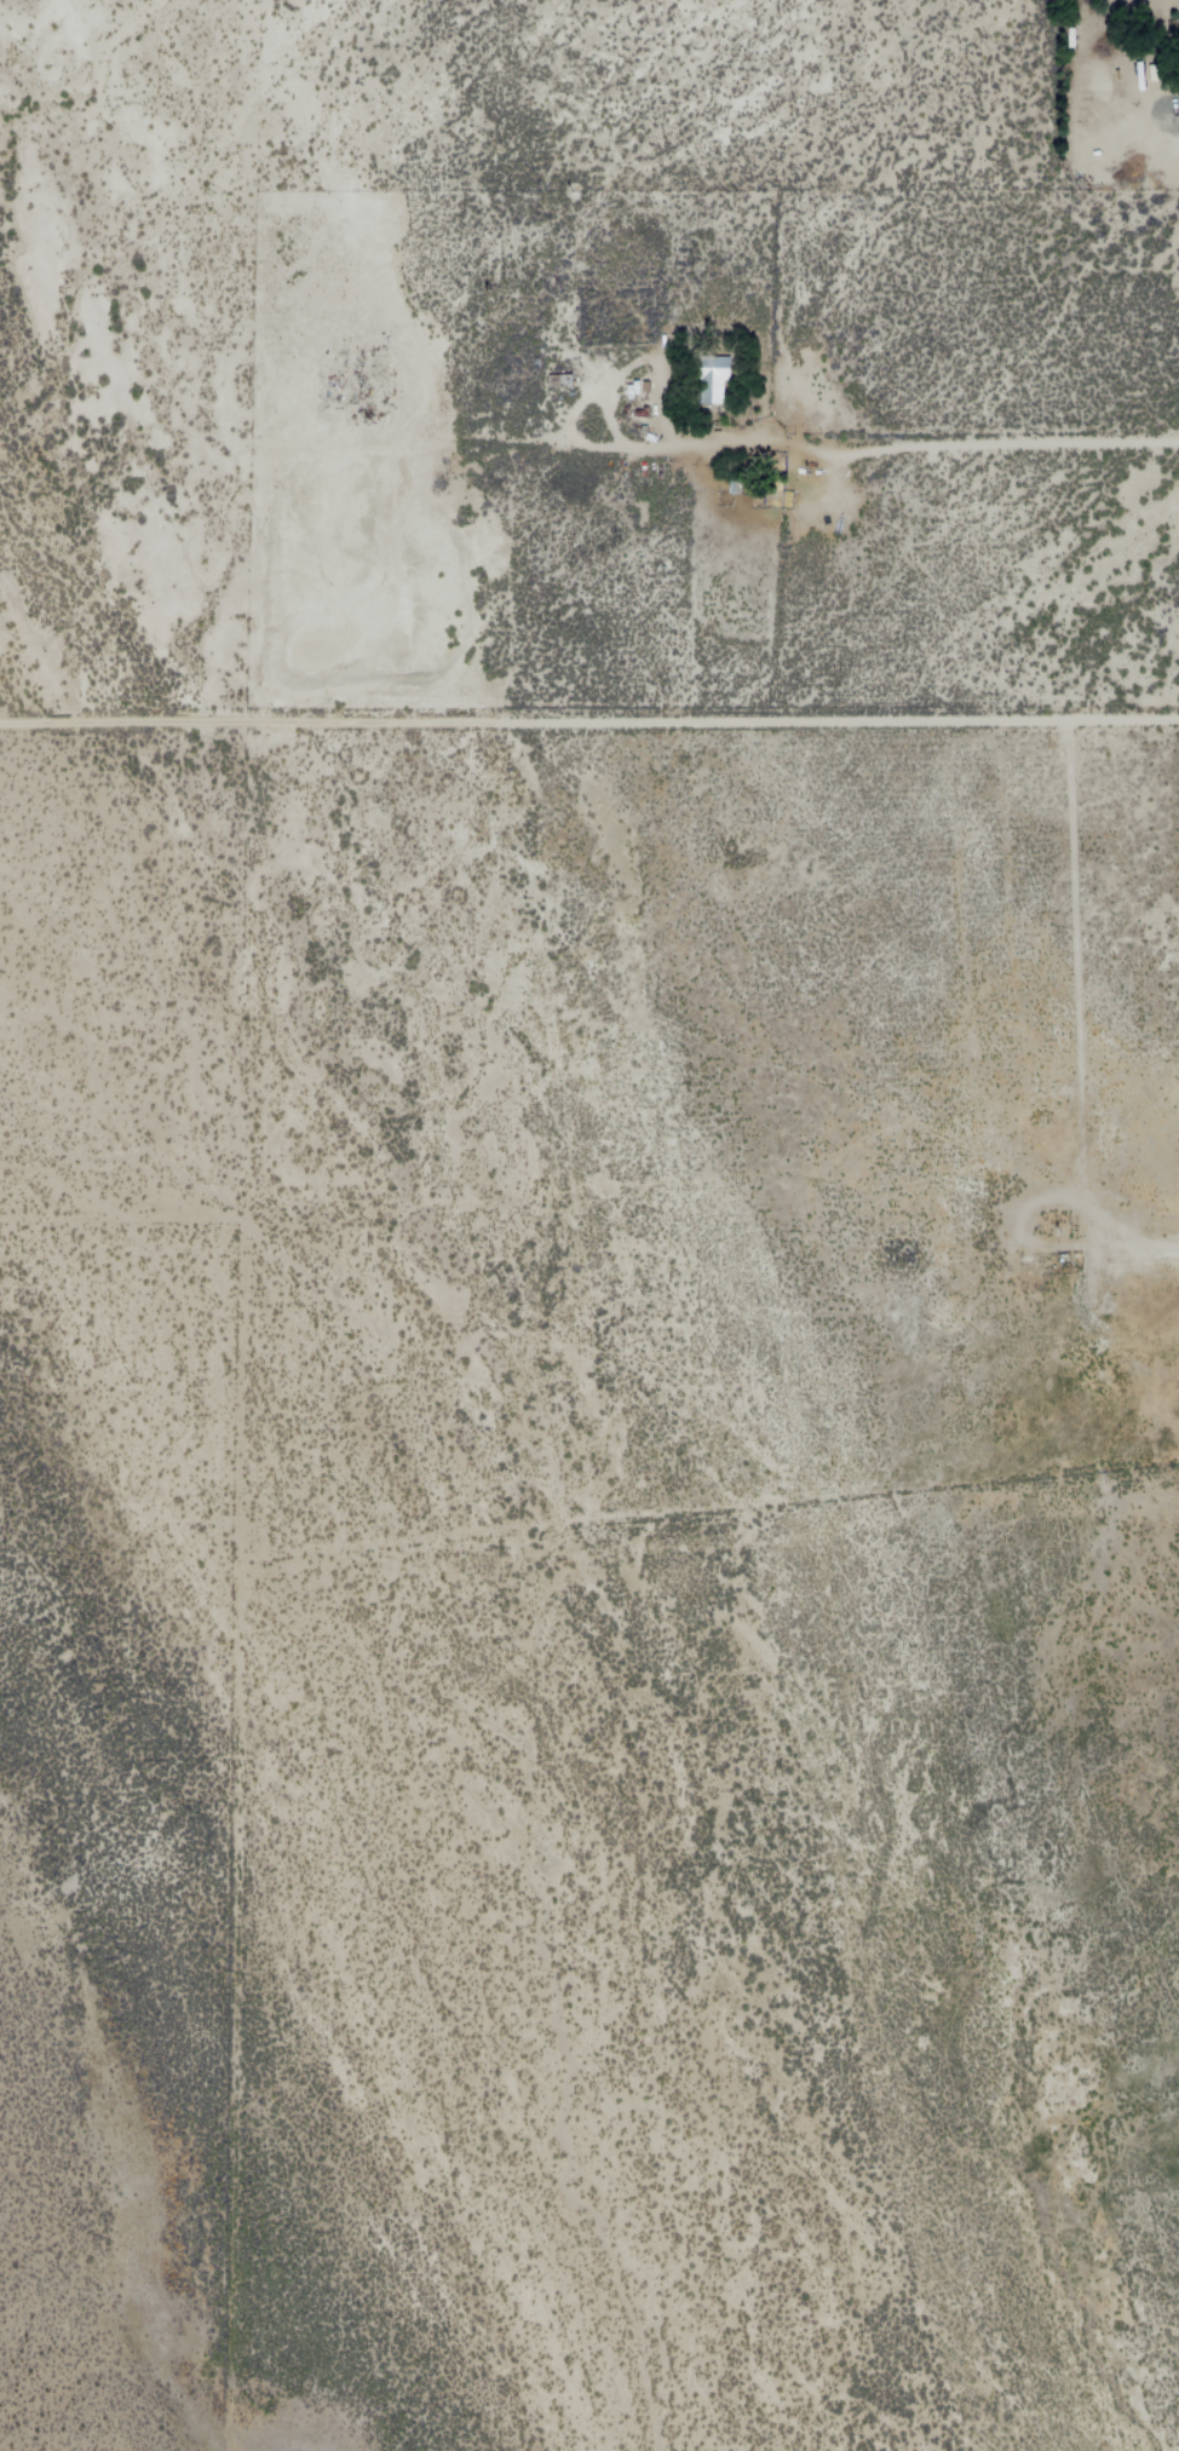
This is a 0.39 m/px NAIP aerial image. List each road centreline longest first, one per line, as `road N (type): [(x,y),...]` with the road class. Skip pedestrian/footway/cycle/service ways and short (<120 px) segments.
road 1 (track): [(1178,727),(0,729)]
road 2 (track): [(621,451),(852,459),(1178,446)]

